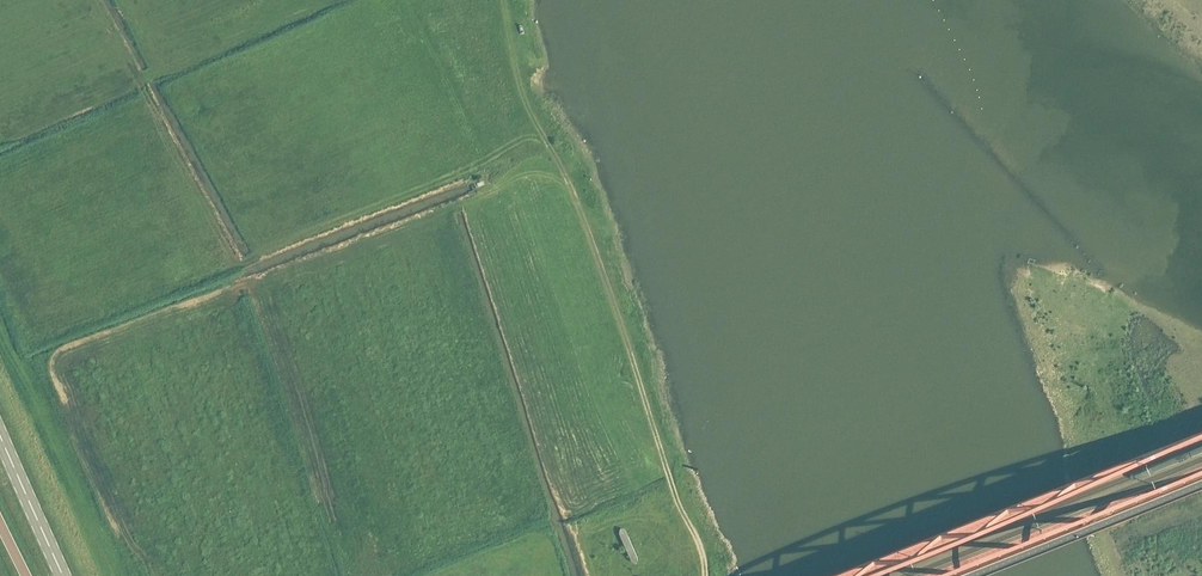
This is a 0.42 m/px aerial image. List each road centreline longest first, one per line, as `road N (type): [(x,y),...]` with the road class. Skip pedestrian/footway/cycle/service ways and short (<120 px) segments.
road 1 (secondary): [(65,575),(0,431)]

